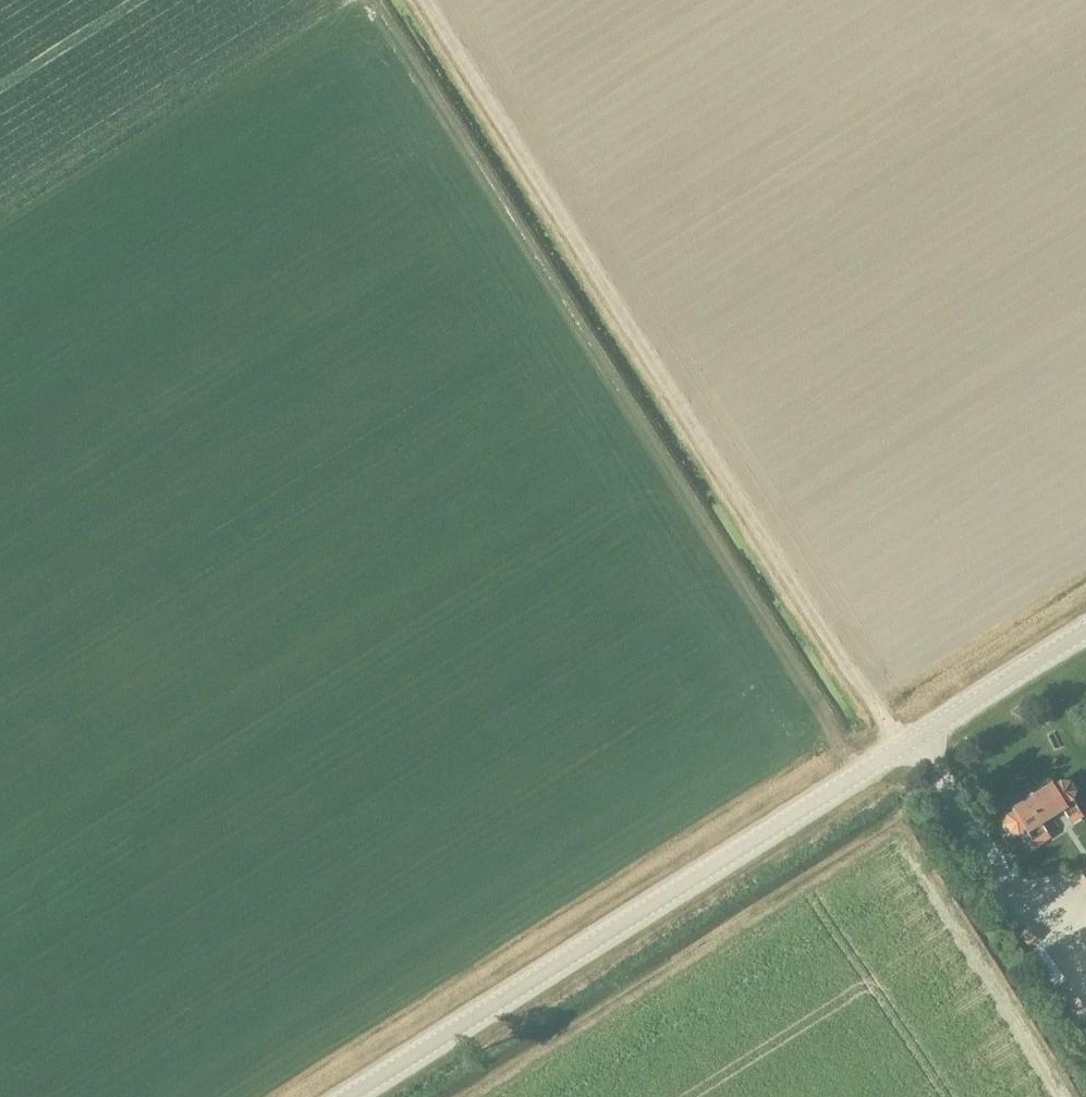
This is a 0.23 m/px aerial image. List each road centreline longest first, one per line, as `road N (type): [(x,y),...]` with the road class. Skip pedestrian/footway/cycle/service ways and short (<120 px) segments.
road 1 (unclassified): [(349,1096),(1085,631)]

